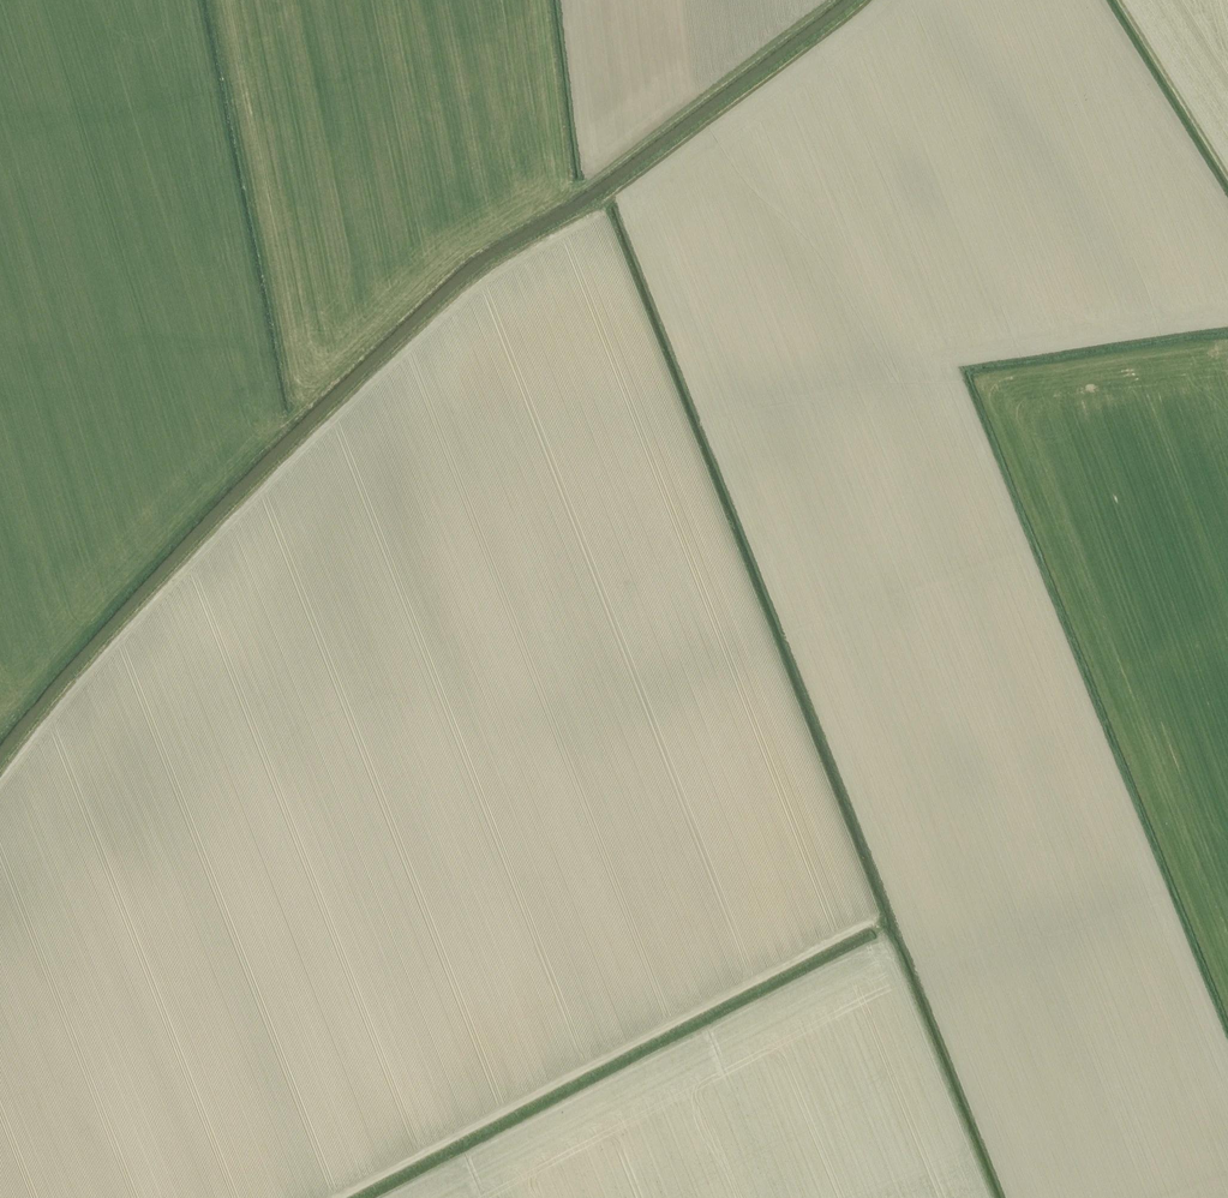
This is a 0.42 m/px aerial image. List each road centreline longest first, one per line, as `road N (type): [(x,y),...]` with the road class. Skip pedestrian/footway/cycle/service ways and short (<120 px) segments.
road 1 (track): [(868,917),(331,1197)]

